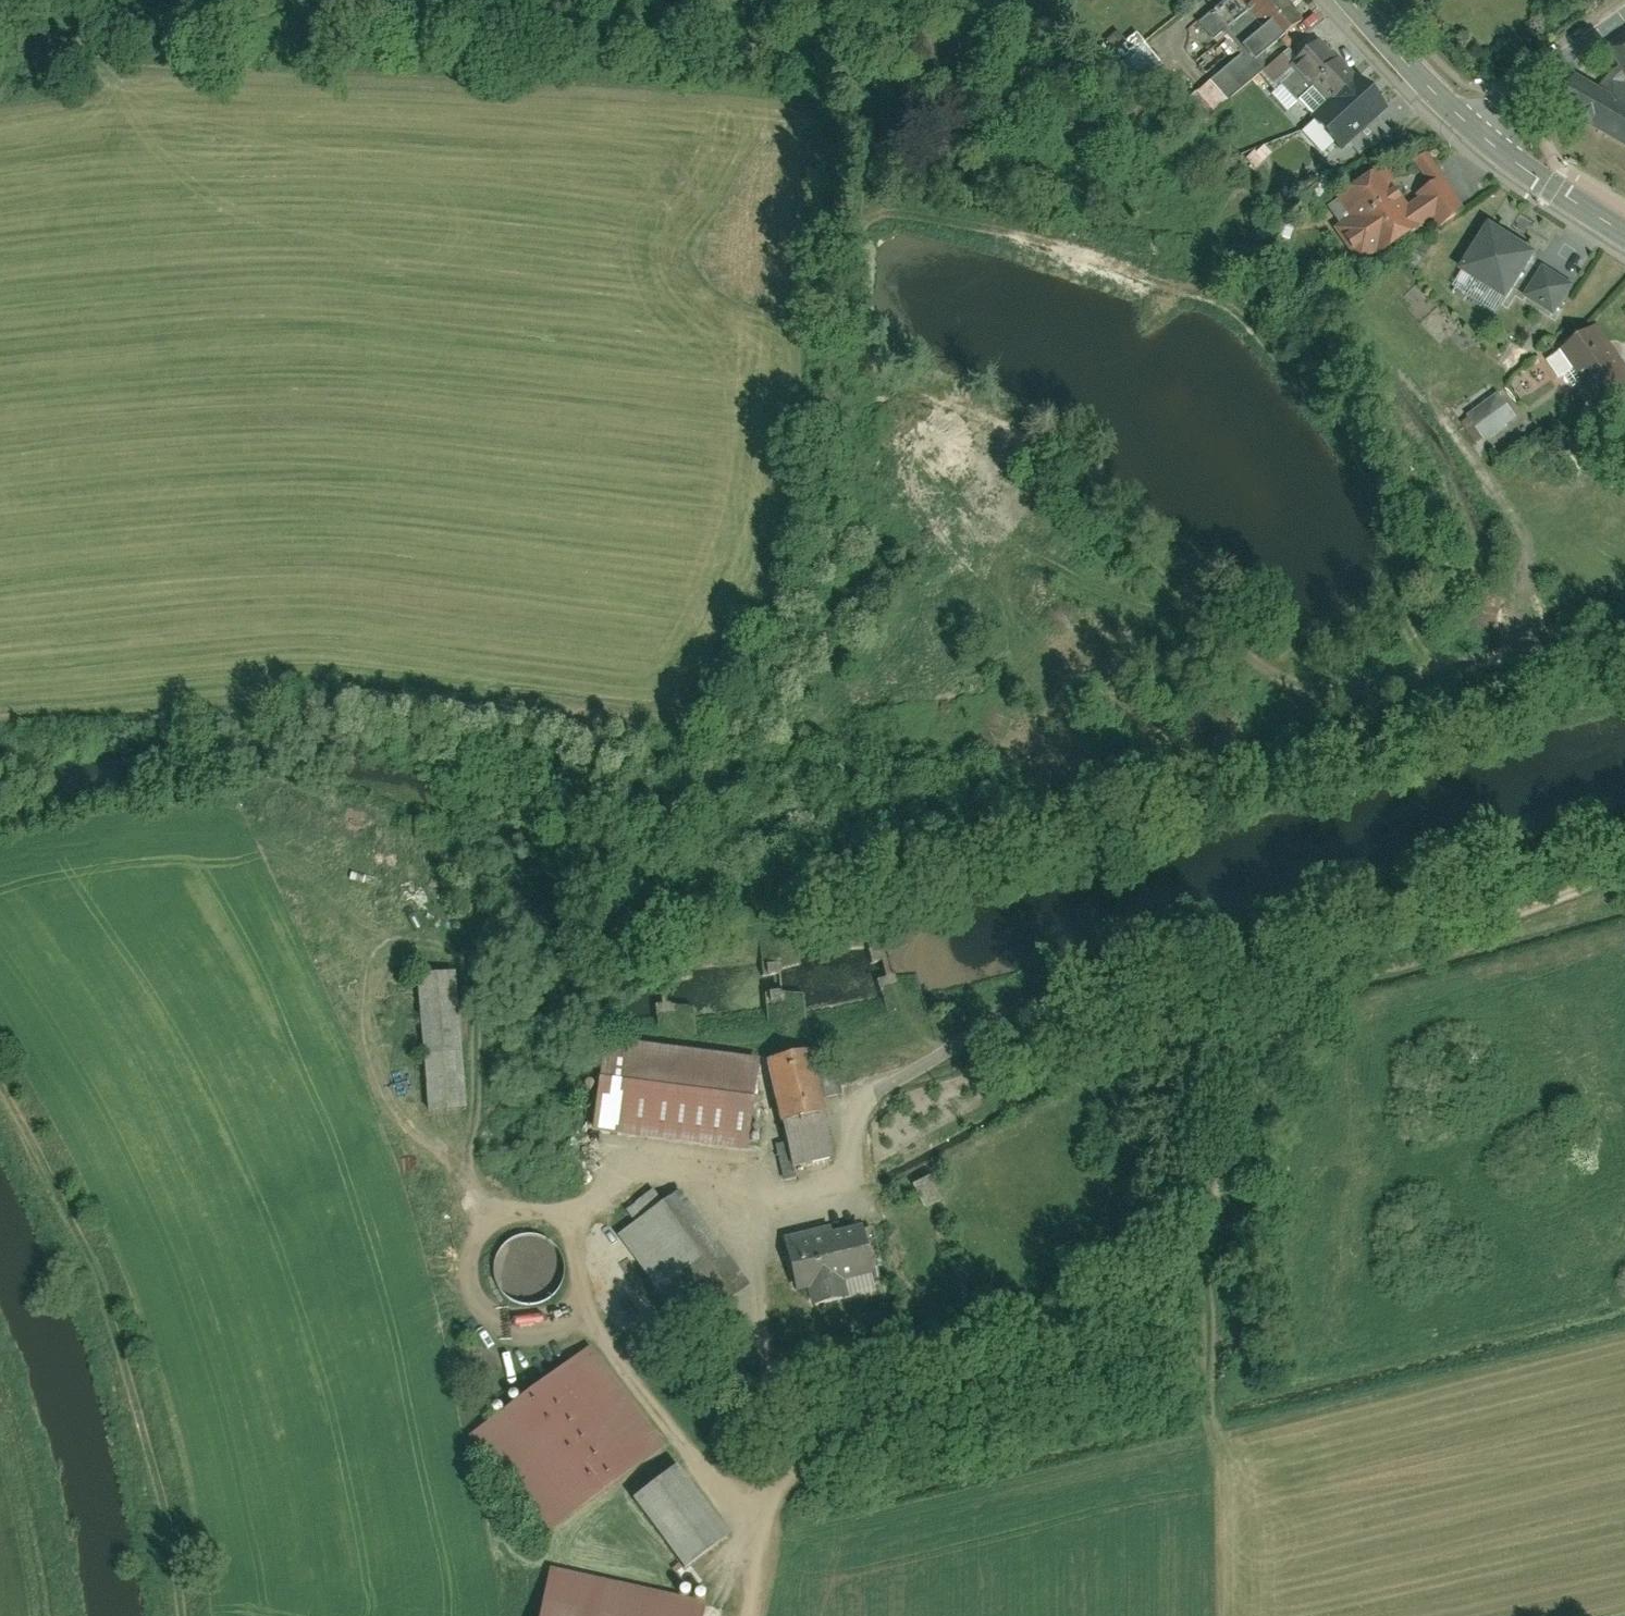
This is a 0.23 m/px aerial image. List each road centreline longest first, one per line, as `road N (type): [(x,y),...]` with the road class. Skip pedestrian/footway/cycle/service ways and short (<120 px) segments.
road 1 (residential): [(1473,130),(1624,22)]
road 2 (tertiary): [(1624,233),(1473,130)]
road 3 (tertiary): [(1473,130),(1348,0)]

